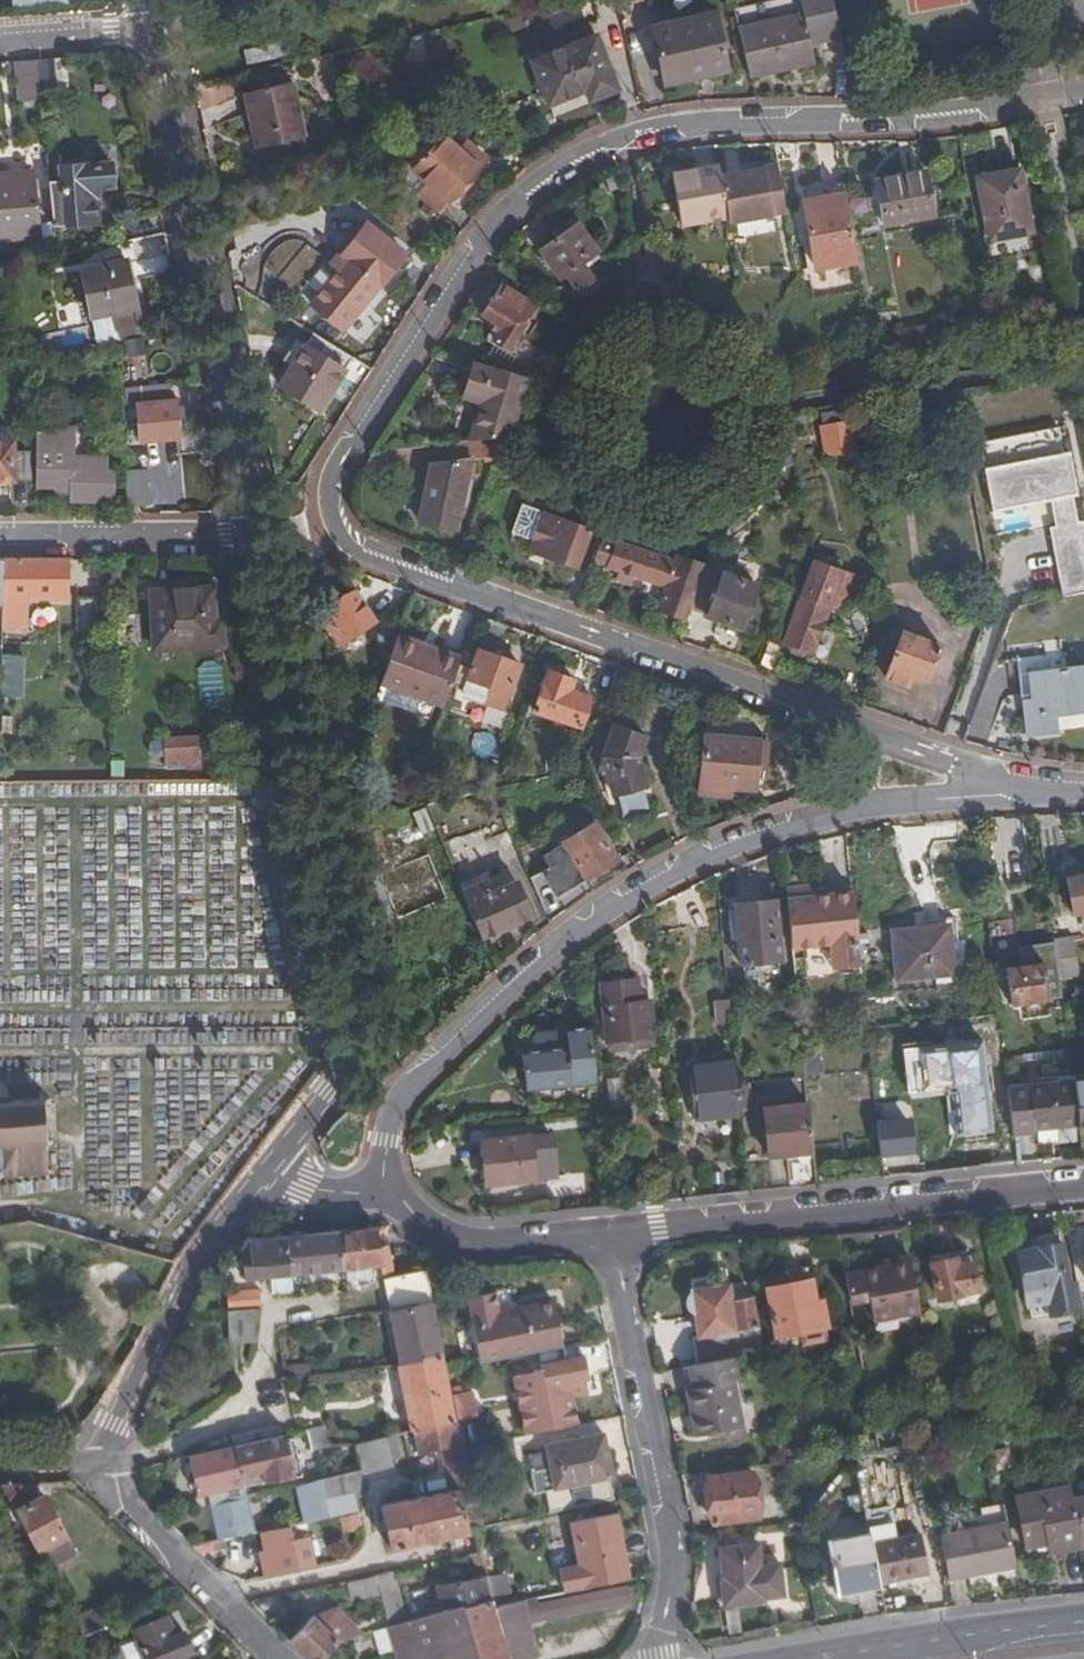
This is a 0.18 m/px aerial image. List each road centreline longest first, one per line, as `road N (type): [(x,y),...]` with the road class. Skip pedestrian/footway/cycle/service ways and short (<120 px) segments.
road 1 (residential): [(1083,94),(947,117),(712,122),(589,154),(528,191),(492,226),(338,477),(336,511),(348,537),(379,561),(875,744)]
road 2 (residential): [(259,534),(349,1022),(348,1055),(328,1091),(261,1178)]
road 3 (residential): [(381,1191),(382,1150),(407,1082),(574,928),(652,877),(720,847),(869,805)]
road 4 (residential): [(151,33),(259,534)]
road 5 (residential): [(610,1235),(1083,1187)]
road 6 (residential): [(610,1235),(634,1400),(672,1547),(662,1658)]
road 7 (residential): [(261,1178),(170,1305),(104,1464)]
road 8 (residential): [(284,1658),(125,1499),(104,1464)]
road 9 (residential): [(0,540),(259,534)]
road 10 (primary): [(1083,1626),(831,1658)]
road 11 (residential): [(381,1191),(432,1238),(491,1245),(610,1235)]
road 12 (residential): [(869,805),(1033,790)]
road 13 (residential): [(875,744),(1033,790)]
road 14 (residential): [(0,43),(151,33)]
road 15 (residential): [(261,1178),(308,1196),(381,1191)]

